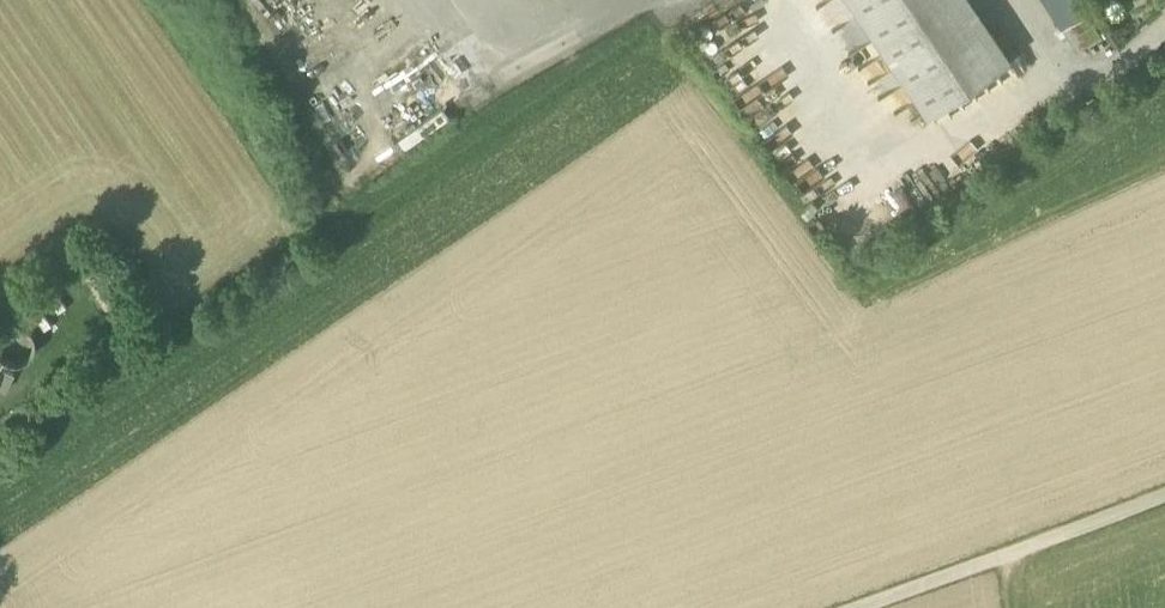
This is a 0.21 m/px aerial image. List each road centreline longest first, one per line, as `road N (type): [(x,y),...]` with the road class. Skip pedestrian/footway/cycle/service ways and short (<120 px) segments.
road 1 (track): [(856,607),(1164,496)]

